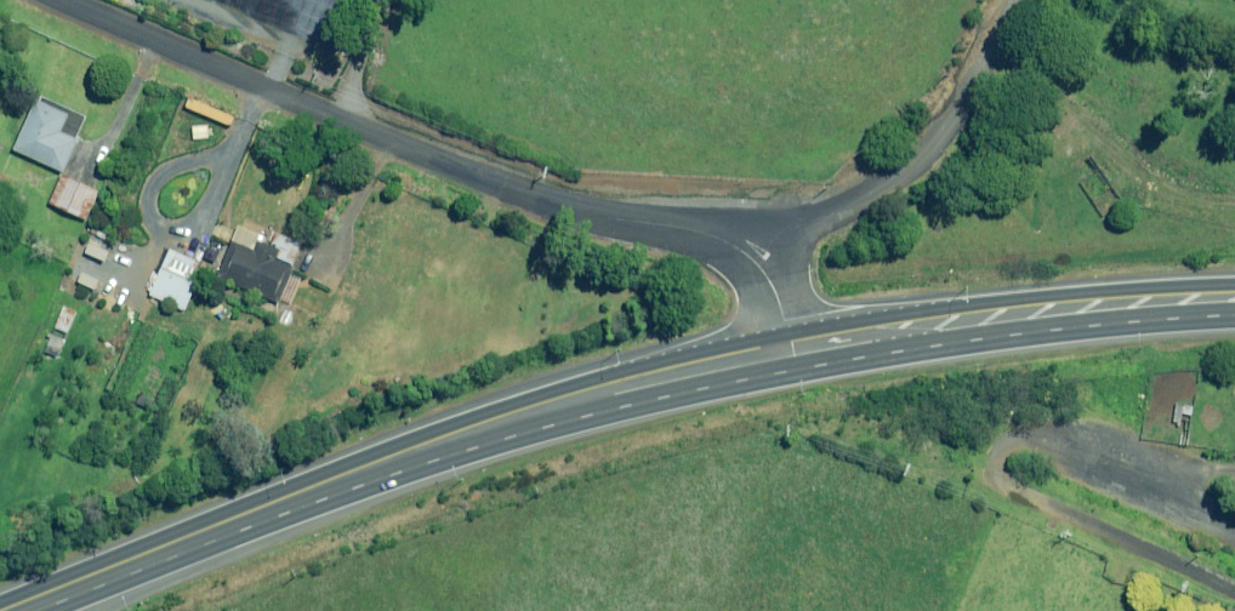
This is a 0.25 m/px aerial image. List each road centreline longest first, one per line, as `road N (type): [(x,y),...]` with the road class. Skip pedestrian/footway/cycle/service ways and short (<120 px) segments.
road 1 (trunk): [(0,608),(509,413),(790,340)]
road 2 (unclassified): [(69,0),(573,211),(698,231),(738,247)]
road 3 (trunk): [(790,340),(1093,298),(1234,292)]
road 4 (unclassified): [(738,247),(844,207),(909,165),(956,109),(1018,0)]
road 5 (track): [(1065,446),(1023,437),(1002,464),(1012,484),(1035,500),(1234,590)]
road 6 (unclassified): [(1065,446),(1234,529)]

